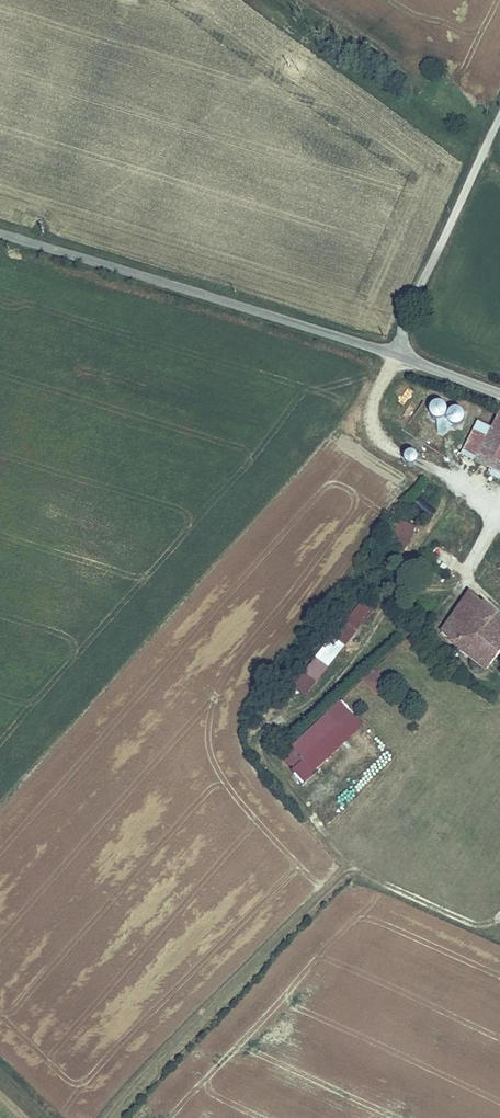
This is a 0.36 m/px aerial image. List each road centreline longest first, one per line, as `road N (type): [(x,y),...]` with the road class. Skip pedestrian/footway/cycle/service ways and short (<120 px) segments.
road 1 (unclassified): [(0,233),(499,393)]
road 2 (track): [(396,354),(499,116)]

